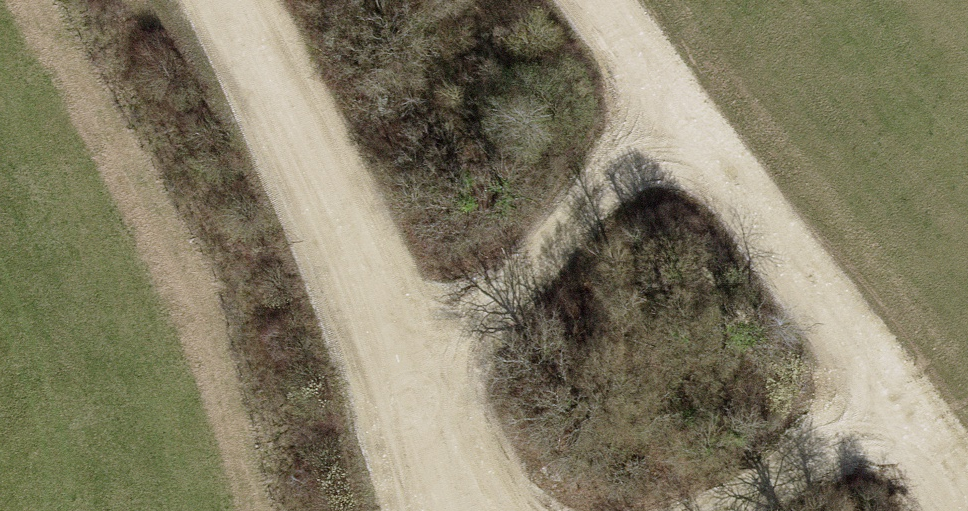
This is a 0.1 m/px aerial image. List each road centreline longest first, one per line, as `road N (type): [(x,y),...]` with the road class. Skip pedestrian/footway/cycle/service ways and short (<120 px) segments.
road 1 (track): [(458,510),(403,365),(219,0)]
road 2 (track): [(596,0),(901,417)]
road 3 (track): [(403,365),(521,281),(670,98)]
road 4 (track): [(706,510),(901,417),(956,510)]

